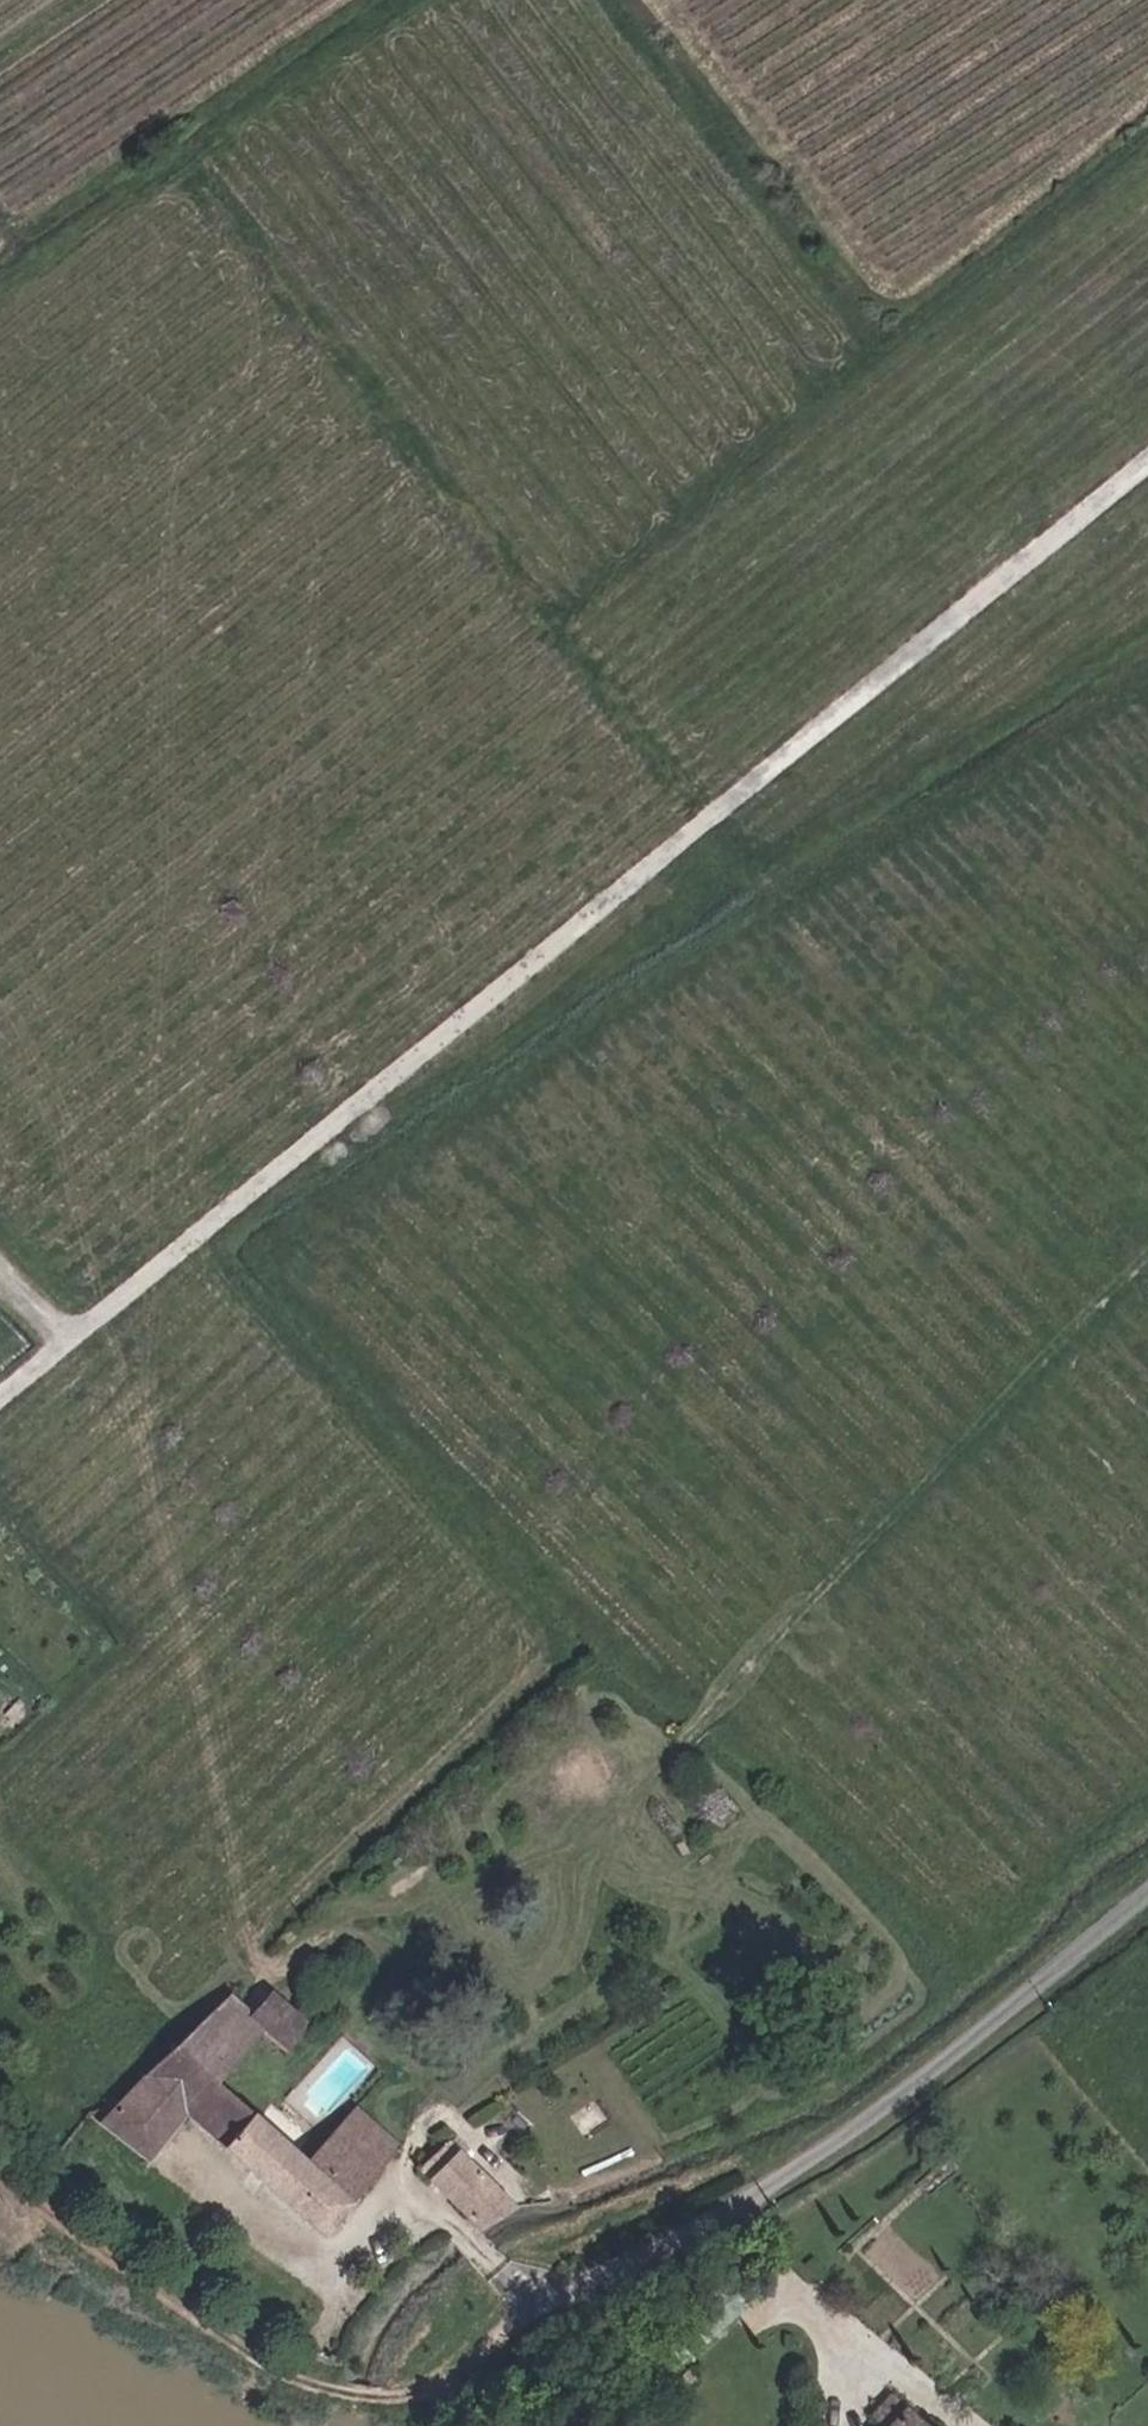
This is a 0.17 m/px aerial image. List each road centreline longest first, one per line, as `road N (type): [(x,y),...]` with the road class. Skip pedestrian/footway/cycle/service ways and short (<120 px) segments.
road 1 (residential): [(545,2302),(807,2164),(1147,1895)]
road 2 (track): [(0,2169),(114,2261),(272,2363),(328,2389),(427,2398),(475,2367),(545,2302)]

